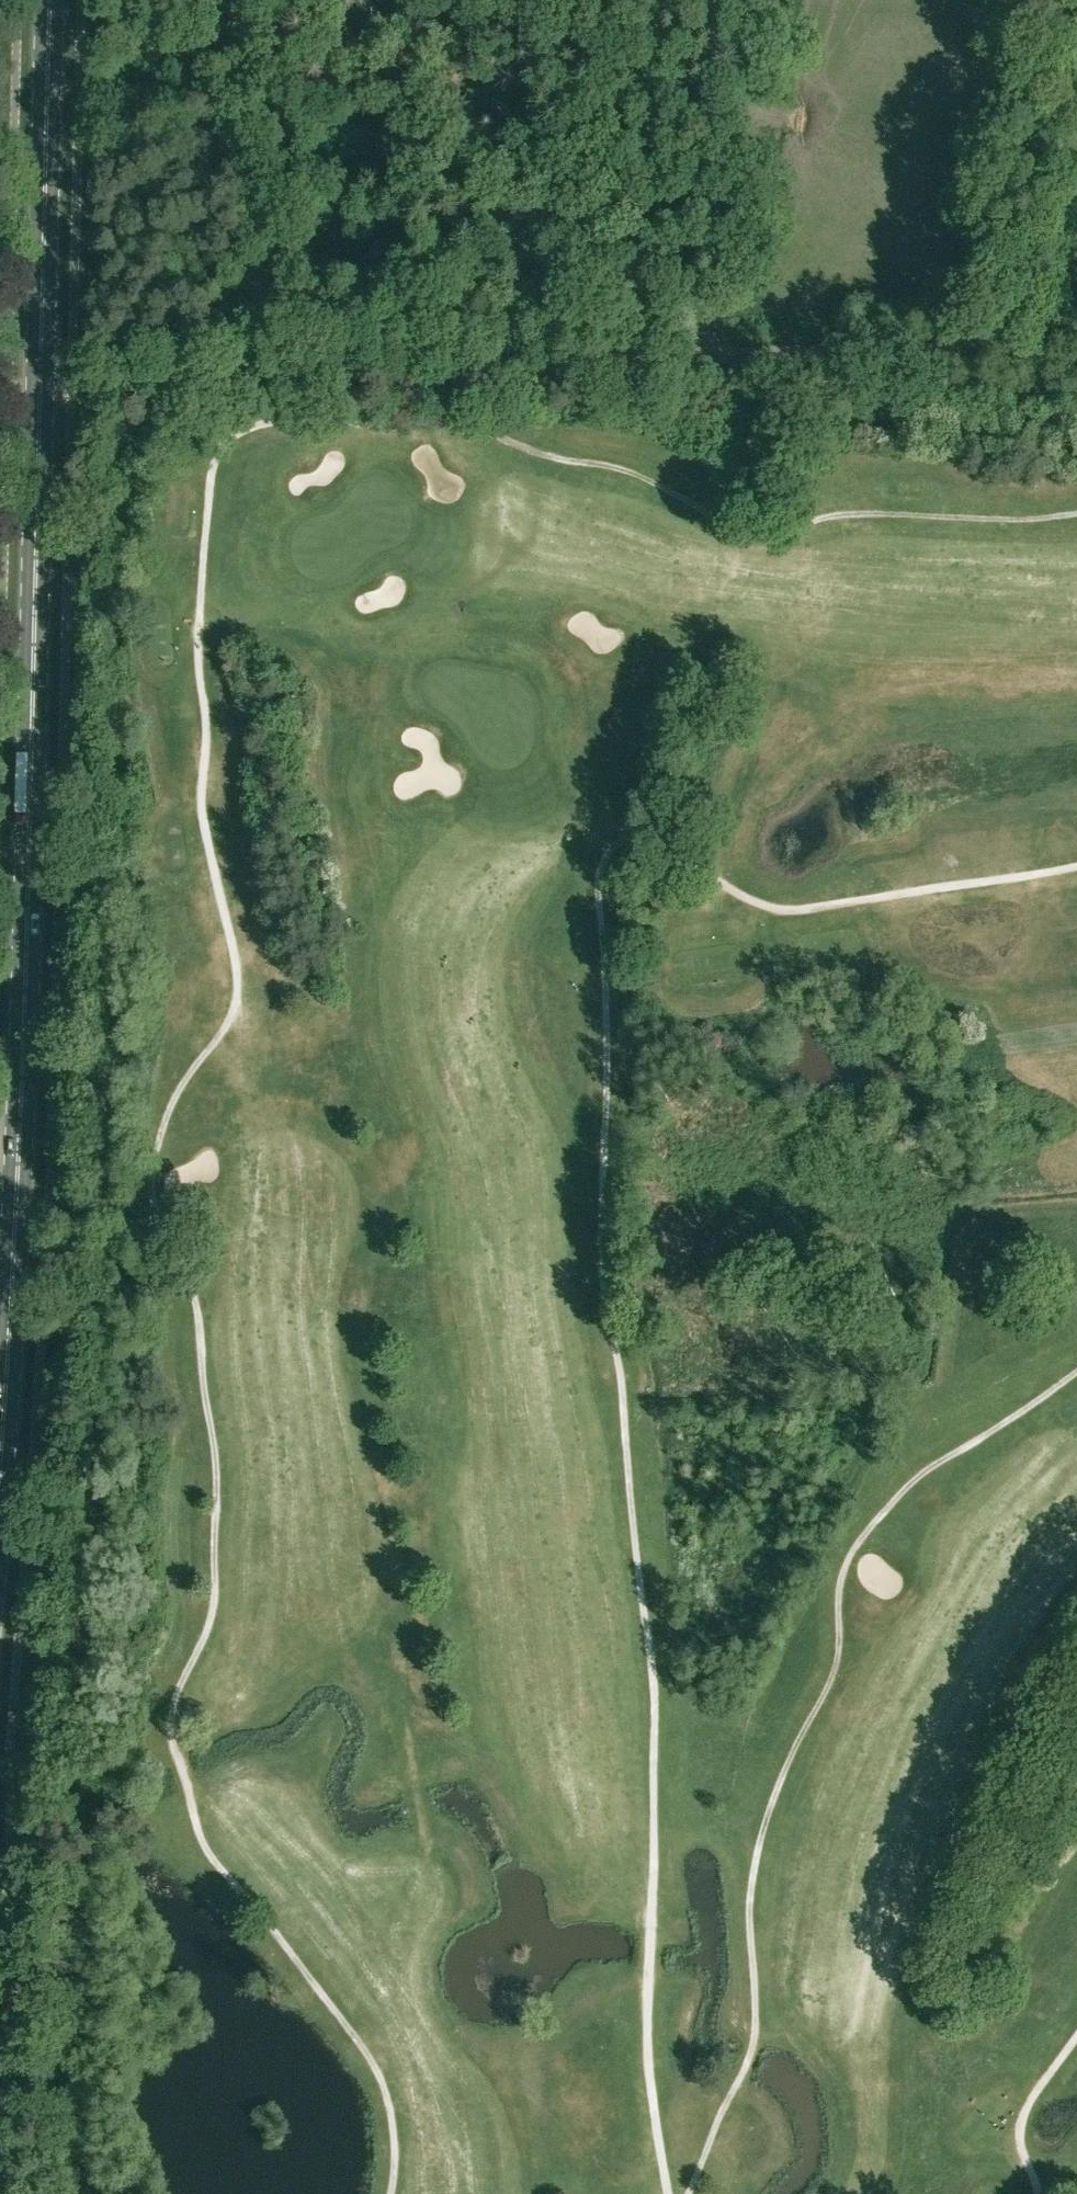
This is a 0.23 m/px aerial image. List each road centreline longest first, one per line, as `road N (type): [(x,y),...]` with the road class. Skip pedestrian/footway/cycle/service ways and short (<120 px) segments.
road 1 (unclassified): [(1076,342),(41,379)]
road 2 (primary): [(18,1147),(41,379)]
road 3 (primary): [(41,379),(50,0)]
road 4 (primary): [(0,1411),(18,1147)]

